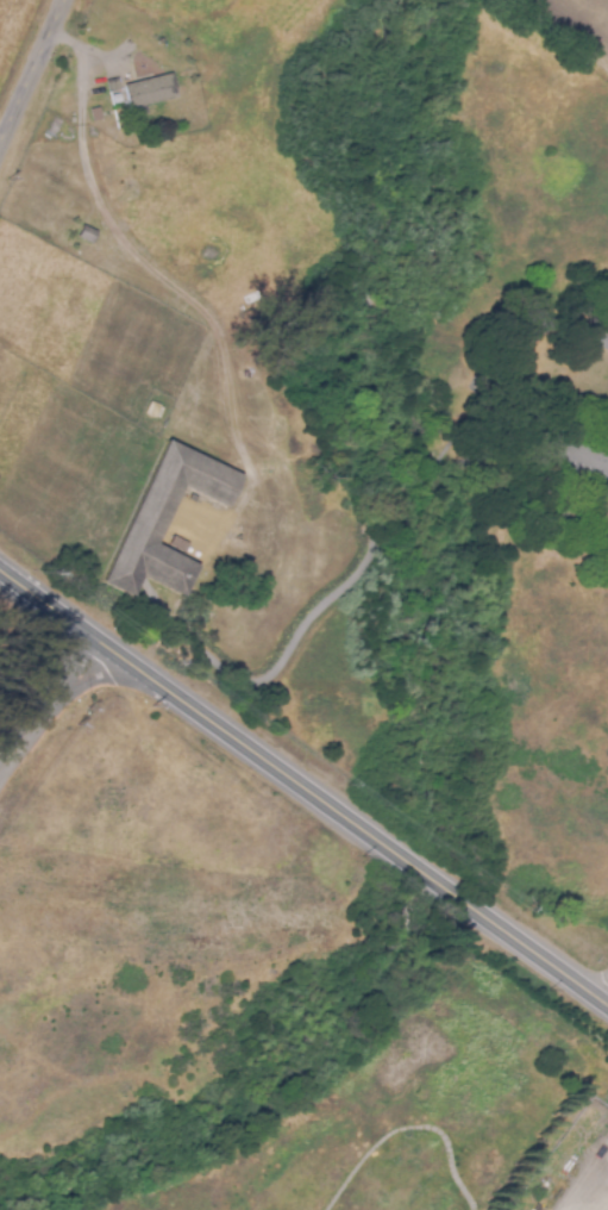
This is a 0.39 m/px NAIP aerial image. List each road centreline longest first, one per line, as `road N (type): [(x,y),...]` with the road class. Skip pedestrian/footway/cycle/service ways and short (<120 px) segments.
road 1 (secondary): [(607,1002),(0,571)]
road 2 (residential): [(0,157),(69,0)]
road 3 (secondary): [(93,636),(0,765)]

